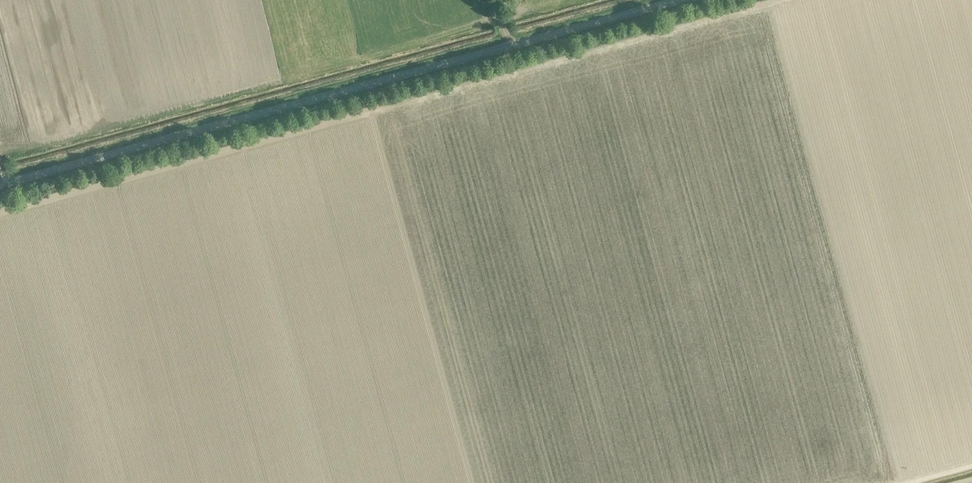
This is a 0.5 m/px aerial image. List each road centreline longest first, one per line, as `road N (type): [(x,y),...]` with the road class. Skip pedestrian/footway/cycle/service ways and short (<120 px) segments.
road 1 (unclassified): [(0,184),(676,0)]

